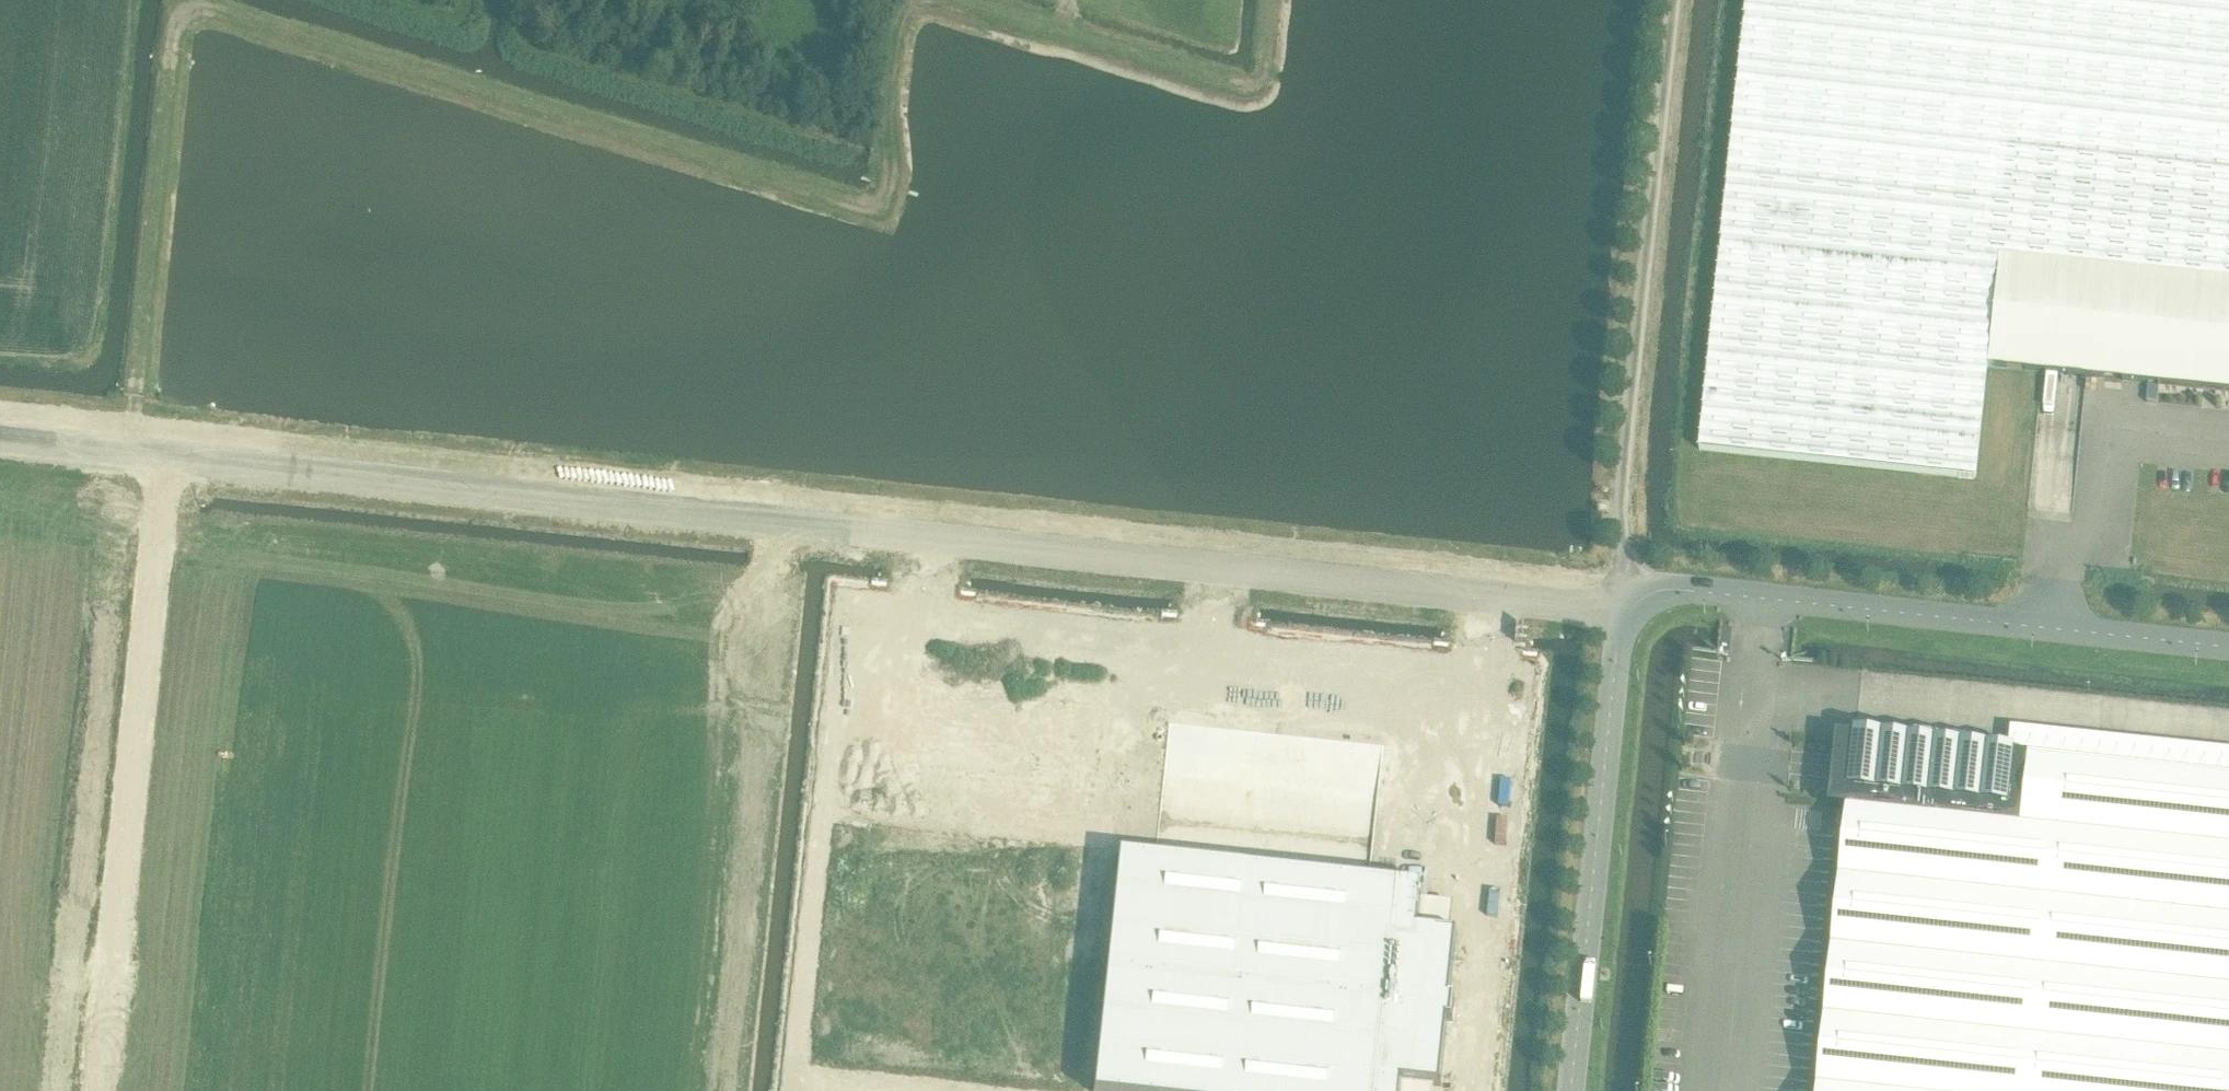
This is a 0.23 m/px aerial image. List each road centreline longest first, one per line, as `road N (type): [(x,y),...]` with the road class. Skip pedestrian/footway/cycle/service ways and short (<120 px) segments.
road 1 (unclassified): [(1623,603),(1570,603),(0,432)]
road 2 (unclassified): [(1623,603),(1684,591),(2228,651)]
road 3 (unclassified): [(1573,1090),(1623,603)]

